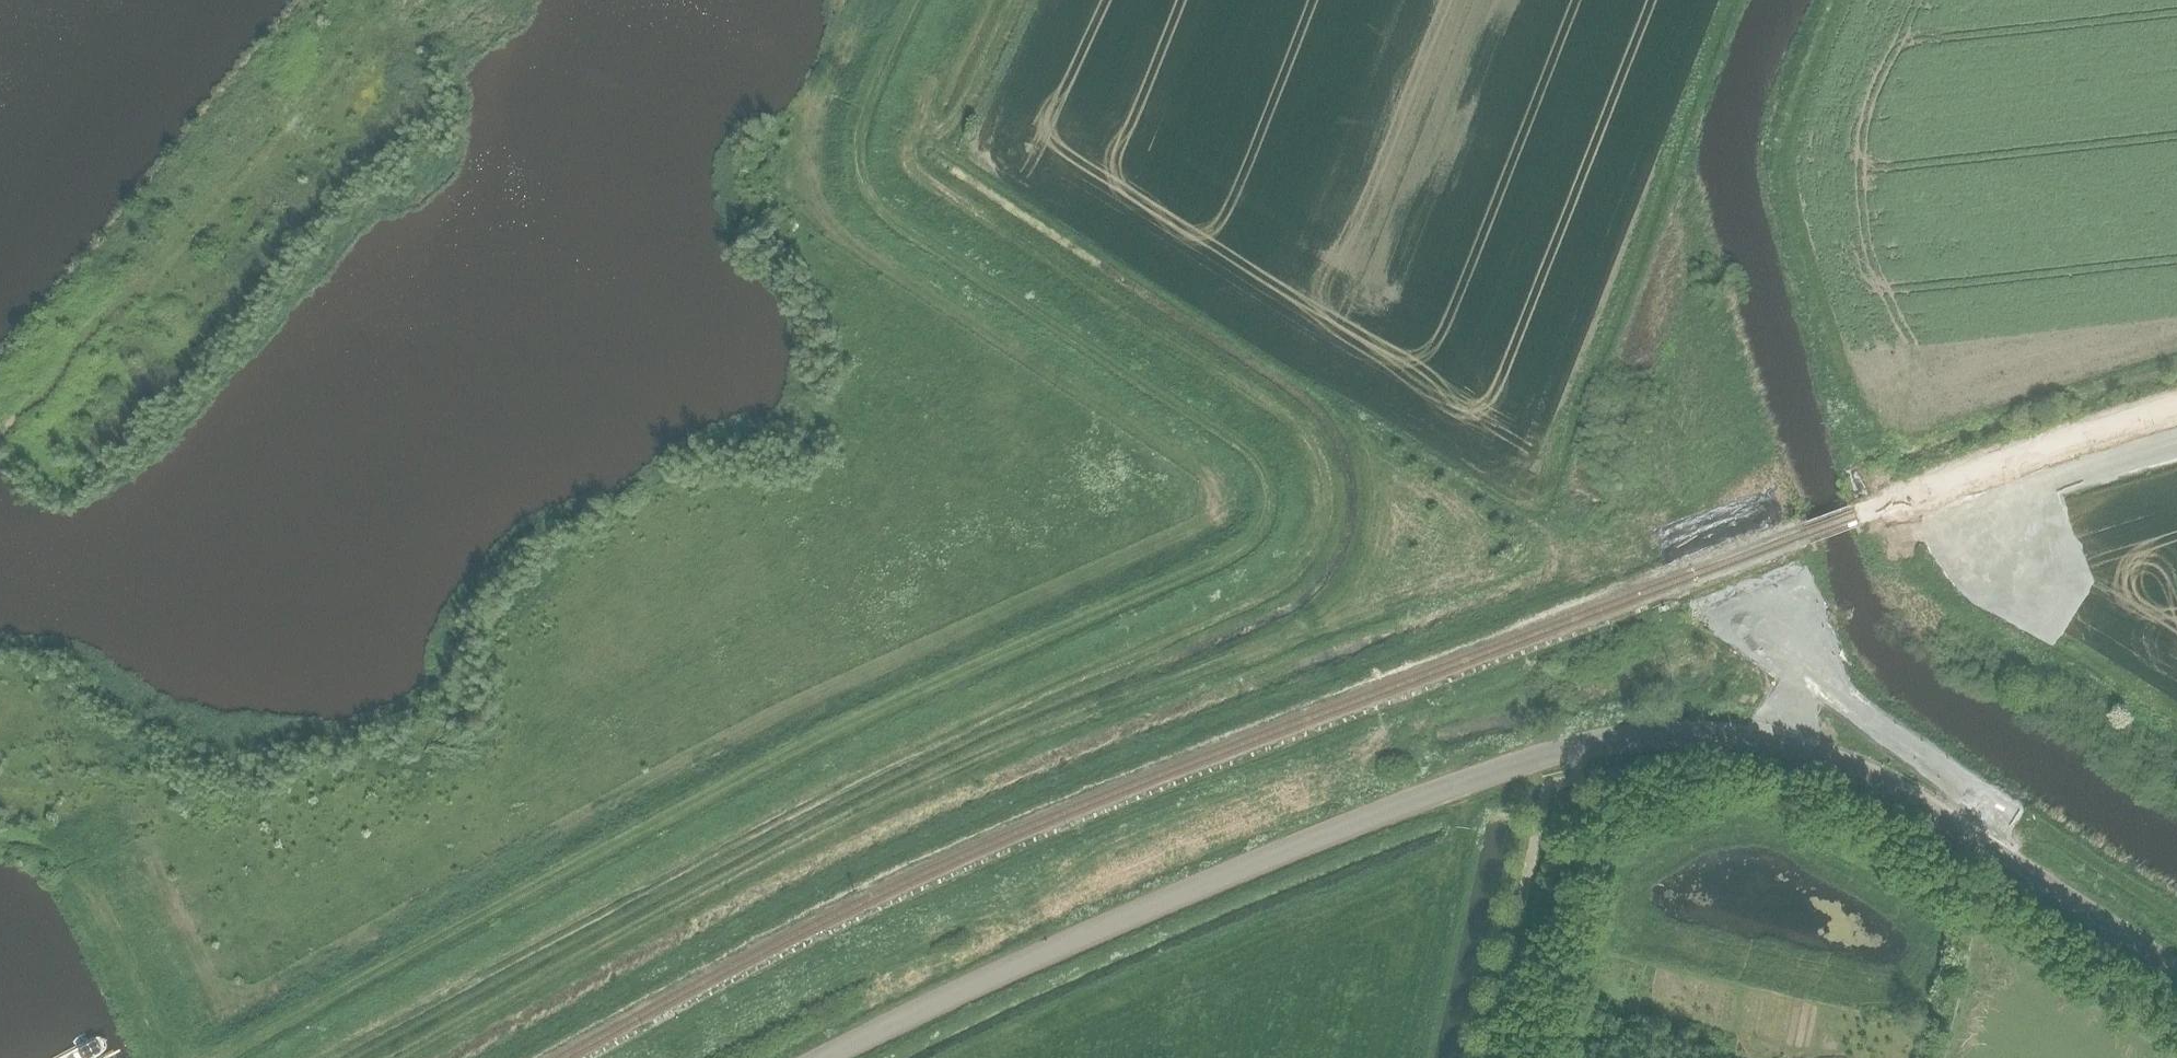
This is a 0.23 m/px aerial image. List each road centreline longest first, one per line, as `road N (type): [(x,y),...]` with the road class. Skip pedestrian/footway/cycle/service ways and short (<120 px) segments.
road 1 (secondary): [(834,1057),(1037,959),(1372,817),(1530,759),(1653,734),(1770,741),(1869,777),(2176,973)]

